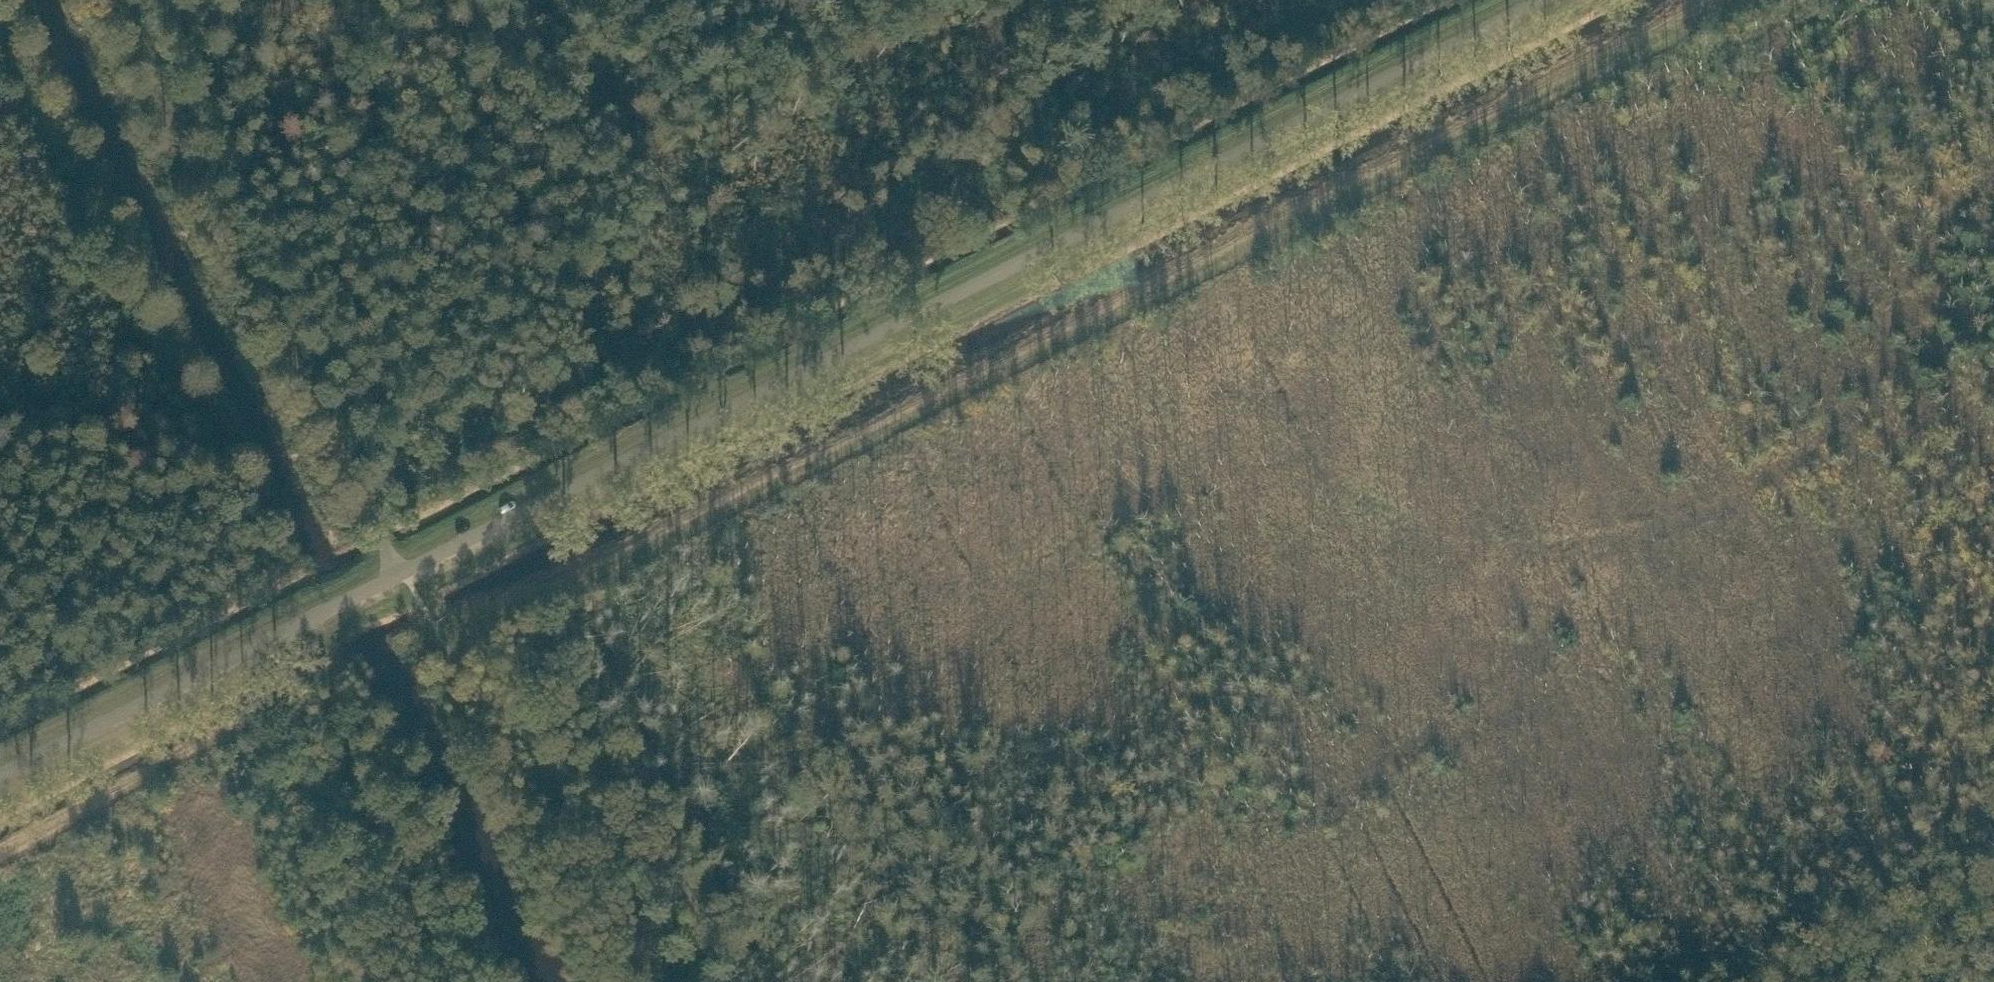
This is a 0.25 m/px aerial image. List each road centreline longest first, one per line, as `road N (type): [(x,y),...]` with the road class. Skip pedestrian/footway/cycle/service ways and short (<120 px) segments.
road 1 (unclassified): [(0,776),(1545,0)]

